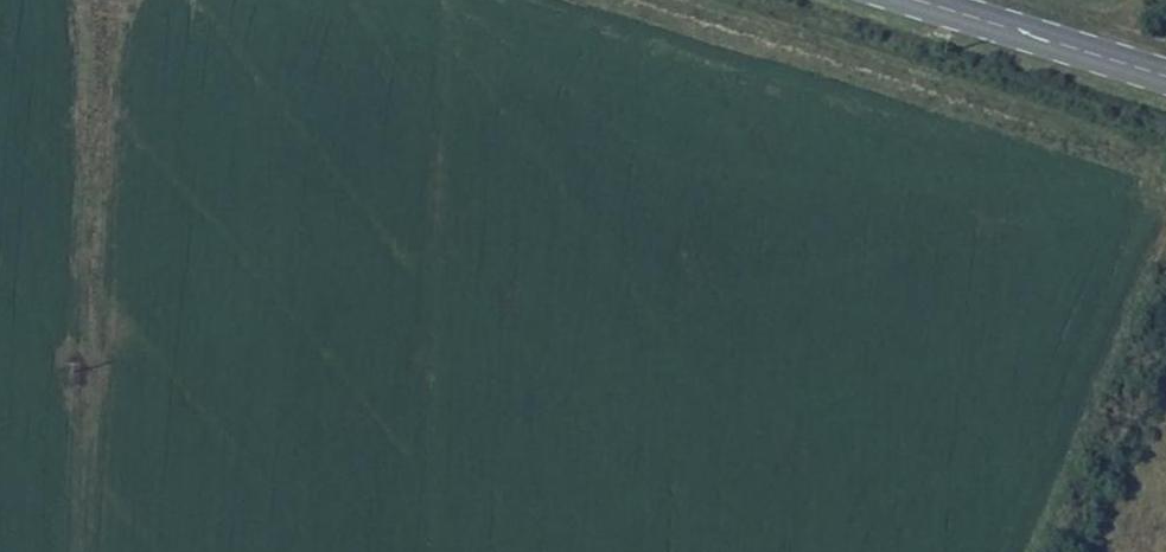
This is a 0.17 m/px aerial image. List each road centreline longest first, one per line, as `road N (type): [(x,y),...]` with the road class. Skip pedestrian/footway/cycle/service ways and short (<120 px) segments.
road 1 (primary): [(937,0),(1165,70)]

